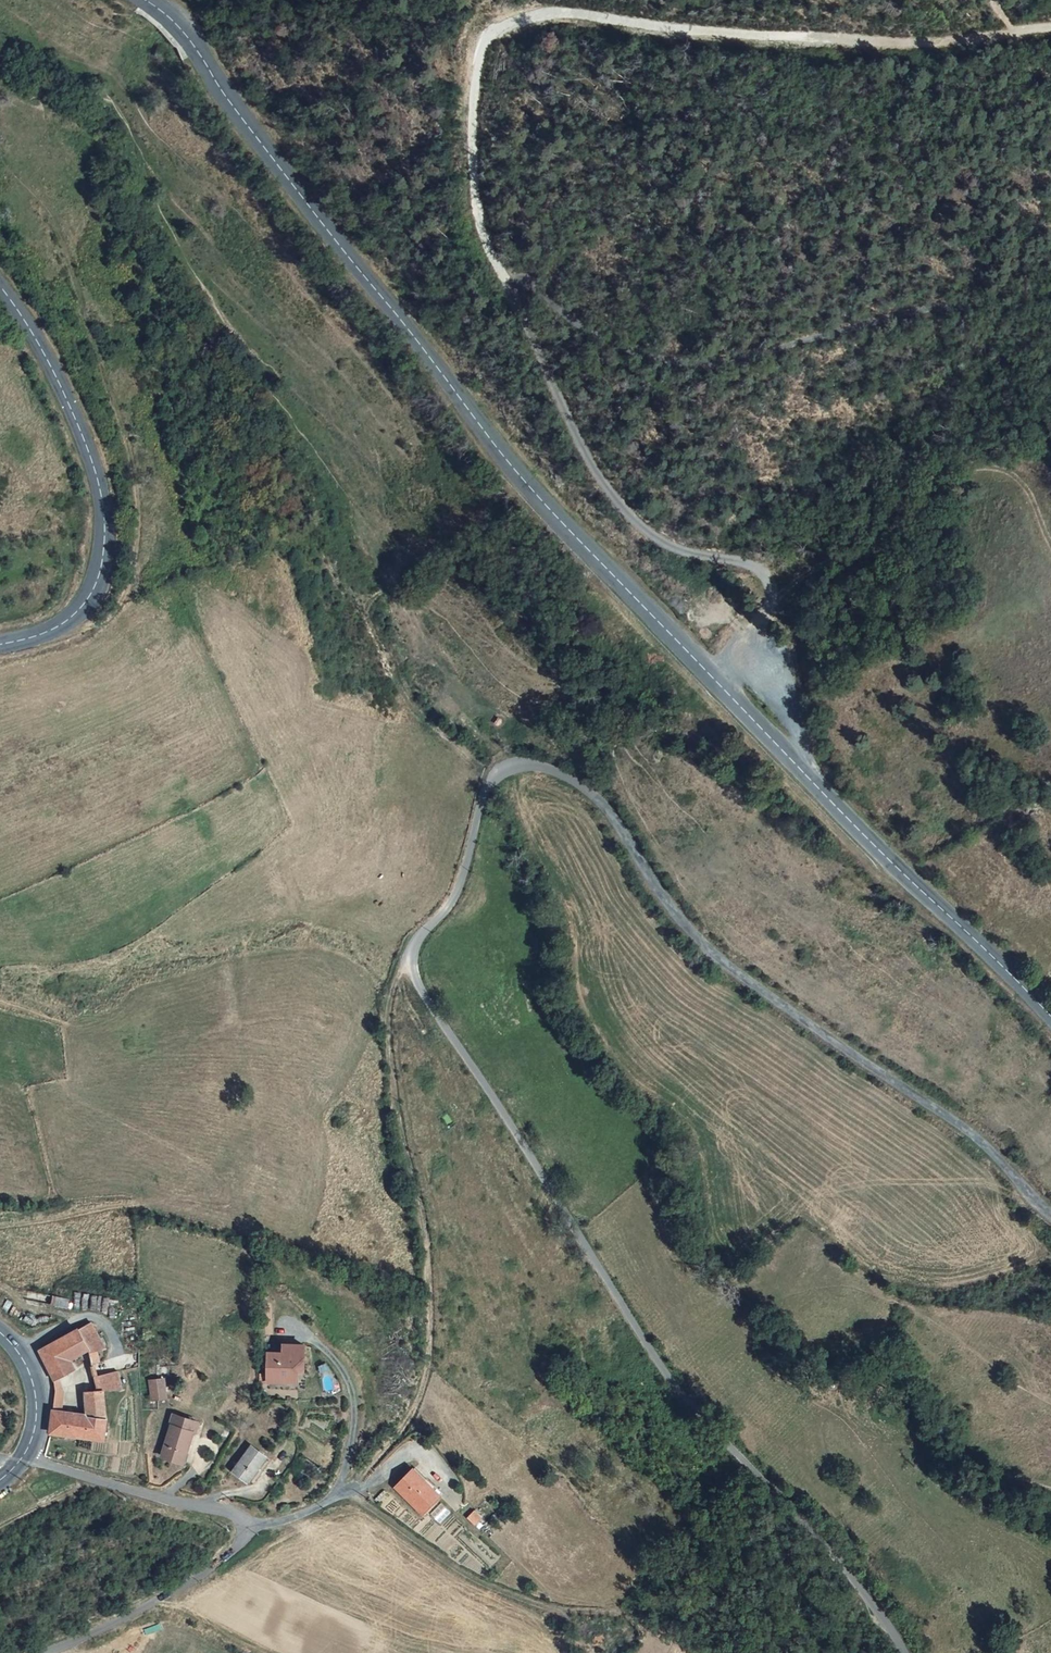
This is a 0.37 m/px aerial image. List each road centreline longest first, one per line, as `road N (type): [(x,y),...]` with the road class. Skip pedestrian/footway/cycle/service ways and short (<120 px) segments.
road 1 (unclassified): [(908,1652),(674,1384),(423,994),(412,962),(417,942),(461,885),(489,784),(538,763),(587,786),(612,809),(677,907),(735,968),(1003,1152),(1050,1214)]
road 2 (unclassified): [(711,674),(773,608),(773,588),(757,570),(662,545),(623,509),(511,298),(512,277),(529,277),(574,319),(633,350),(704,364),(934,313),(1050,298)]
road 3 (secondary): [(711,674),(526,483),(173,20),(140,0)]
road 4 (track): [(512,277),(478,225),(466,145),(476,49),(528,14),(921,43),(1050,27)]
road 5 (track): [(364,1475),(411,1416),(434,1363),(428,1219),(399,1111),(390,1037),(389,1004),(412,962)]
road 6 (unclassified): [(21,1460),(233,1514),(247,1530),(221,1561),(137,1611),(35,1652)]
road 7 (secondary): [(1050,1019),(880,856),(711,674)]
road 8 (secondary): [(0,283),(72,409),(102,492),(106,550),(93,597),(53,633),(0,644)]
road 9 (secondary): [(0,1332),(22,1358),(38,1400),(21,1460)]

